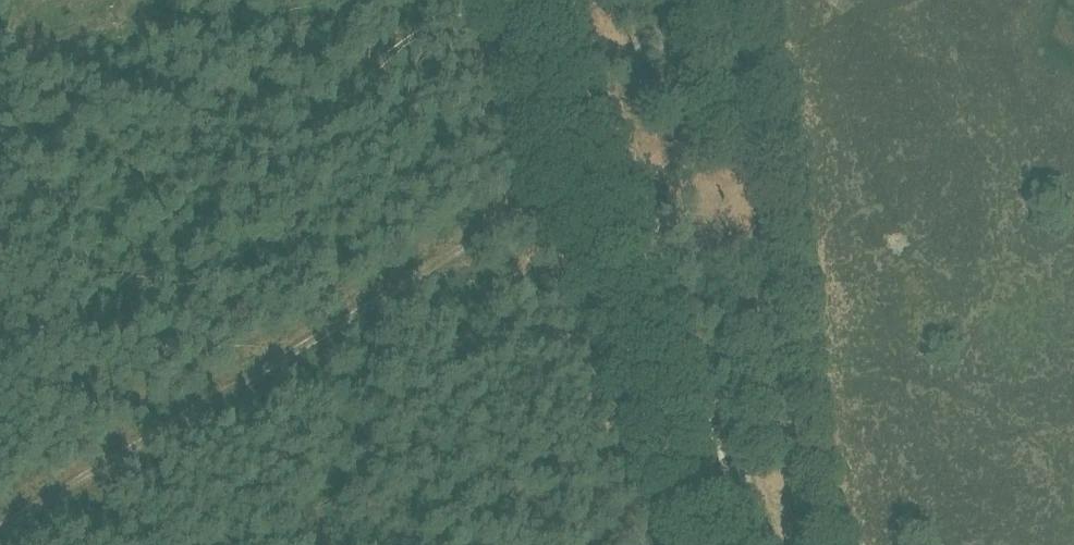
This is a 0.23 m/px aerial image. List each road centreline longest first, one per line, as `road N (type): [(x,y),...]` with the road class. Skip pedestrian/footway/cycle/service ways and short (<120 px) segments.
road 1 (track): [(801,544),(725,0)]
road 2 (track): [(773,544),(631,163)]
road 3 (track): [(631,163),(573,0)]

